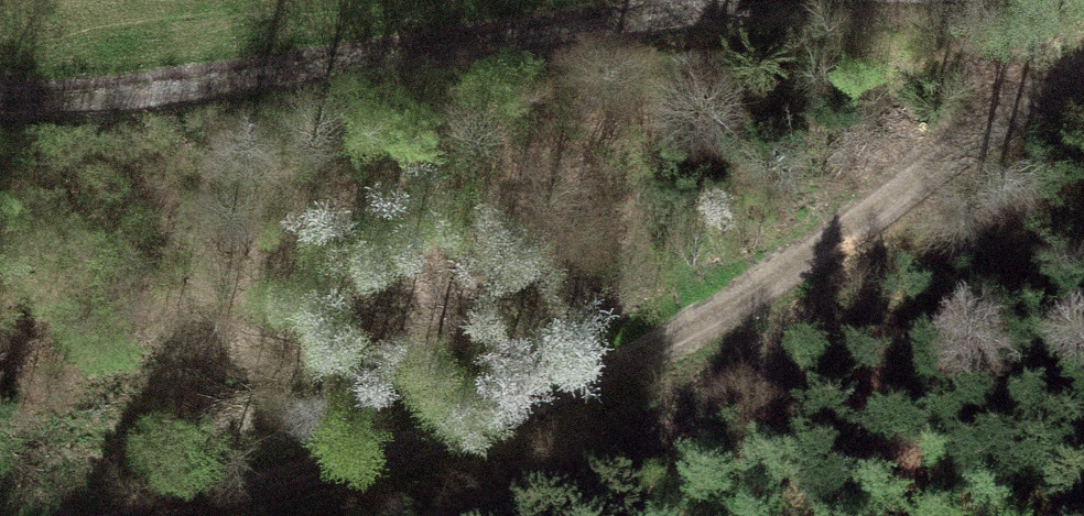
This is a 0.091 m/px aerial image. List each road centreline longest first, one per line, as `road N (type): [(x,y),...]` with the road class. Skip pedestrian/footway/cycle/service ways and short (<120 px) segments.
road 1 (track): [(1083,84),(932,191),(684,334),(584,380),(496,414),(121,515)]
road 2 (track): [(0,93),(117,89),(770,0)]

